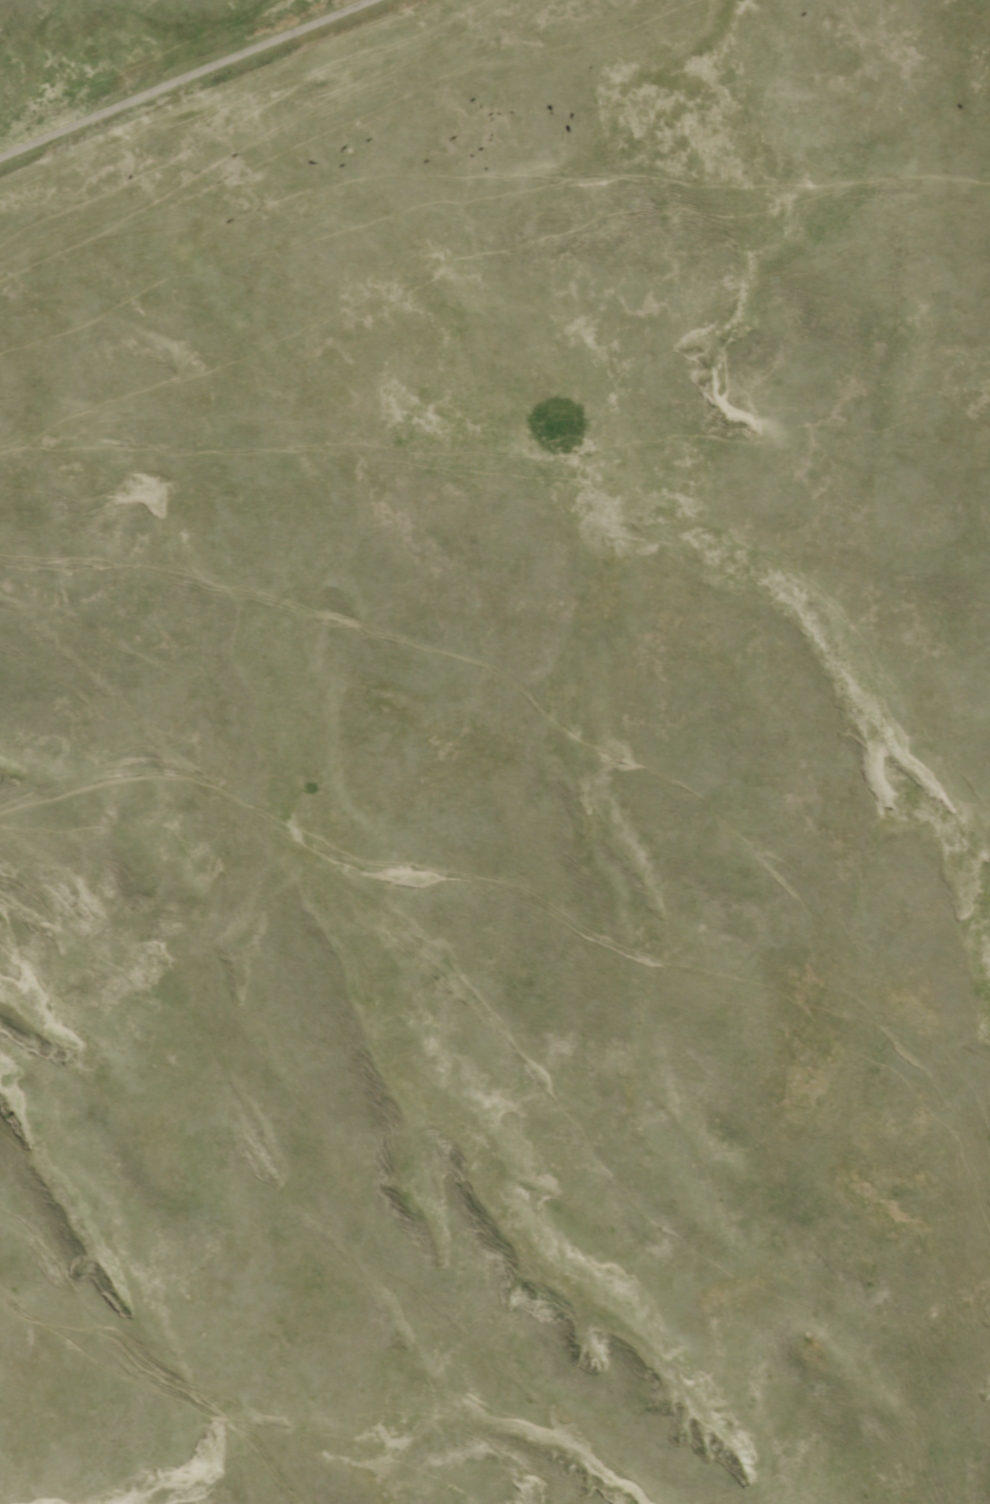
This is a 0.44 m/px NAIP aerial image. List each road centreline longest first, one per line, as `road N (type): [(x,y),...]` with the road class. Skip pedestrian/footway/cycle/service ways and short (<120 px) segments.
road 1 (tertiary): [(0,158),(373,0)]

